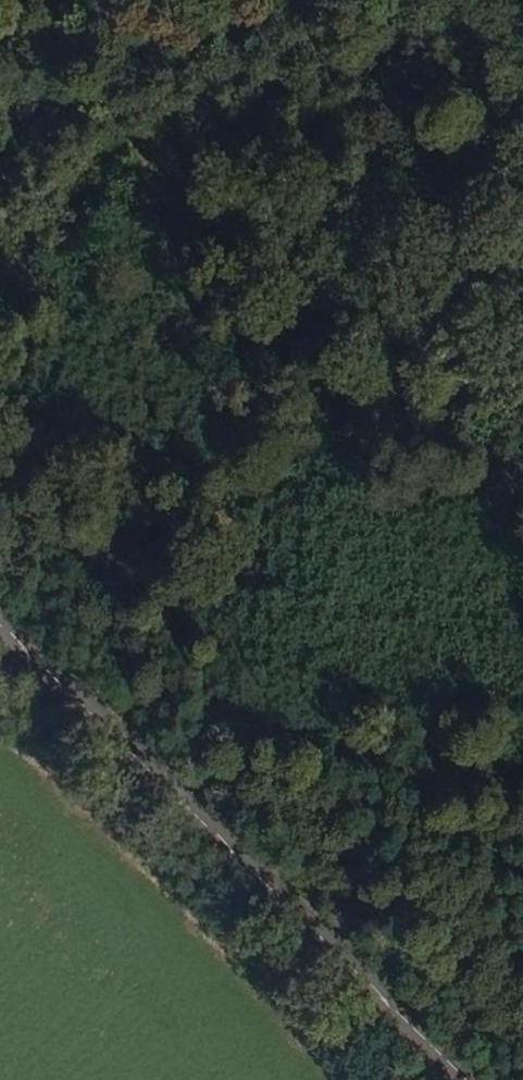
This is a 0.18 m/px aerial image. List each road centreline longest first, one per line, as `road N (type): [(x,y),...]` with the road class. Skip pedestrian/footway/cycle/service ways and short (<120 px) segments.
road 1 (secondary): [(0,624),(465,1079)]
road 2 (track): [(193,811),(522,792)]
road 3 (track): [(0,136),(248,0)]

